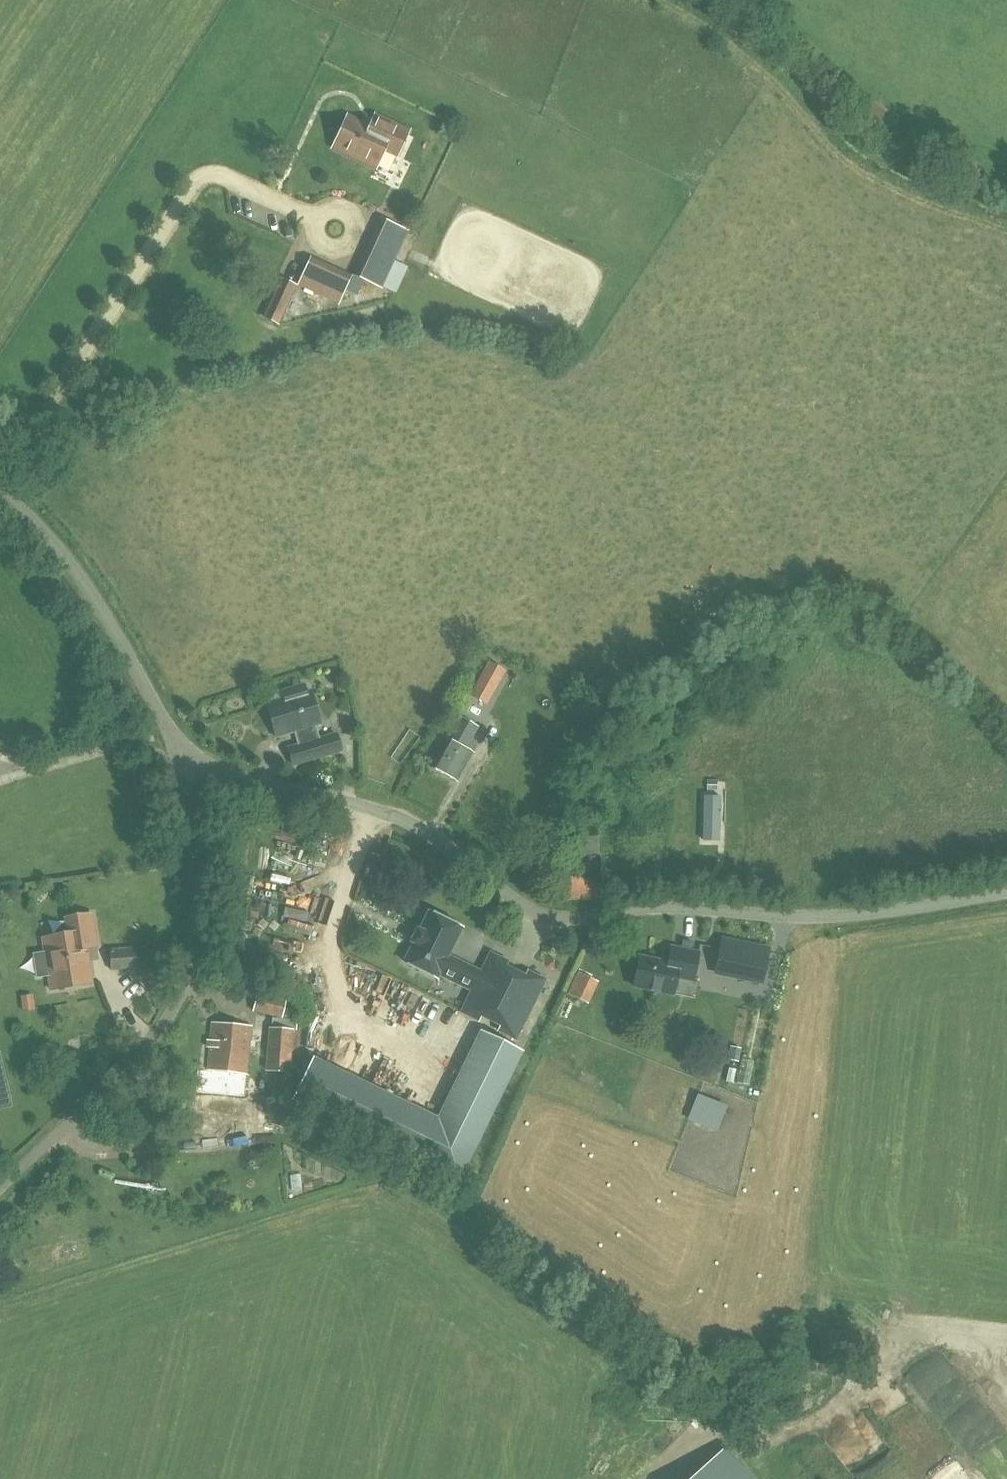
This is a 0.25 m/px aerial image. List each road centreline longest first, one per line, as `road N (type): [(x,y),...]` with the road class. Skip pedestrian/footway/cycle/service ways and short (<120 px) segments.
road 1 (unclassified): [(1006,893),(776,918),(650,908),(576,919),(544,913),(397,814),(270,787),(179,739)]
road 2 (unclassified): [(0,1189),(127,1062),(181,989),(194,884),(179,739)]
road 3 (unclassified): [(179,739),(97,600),(0,493)]

